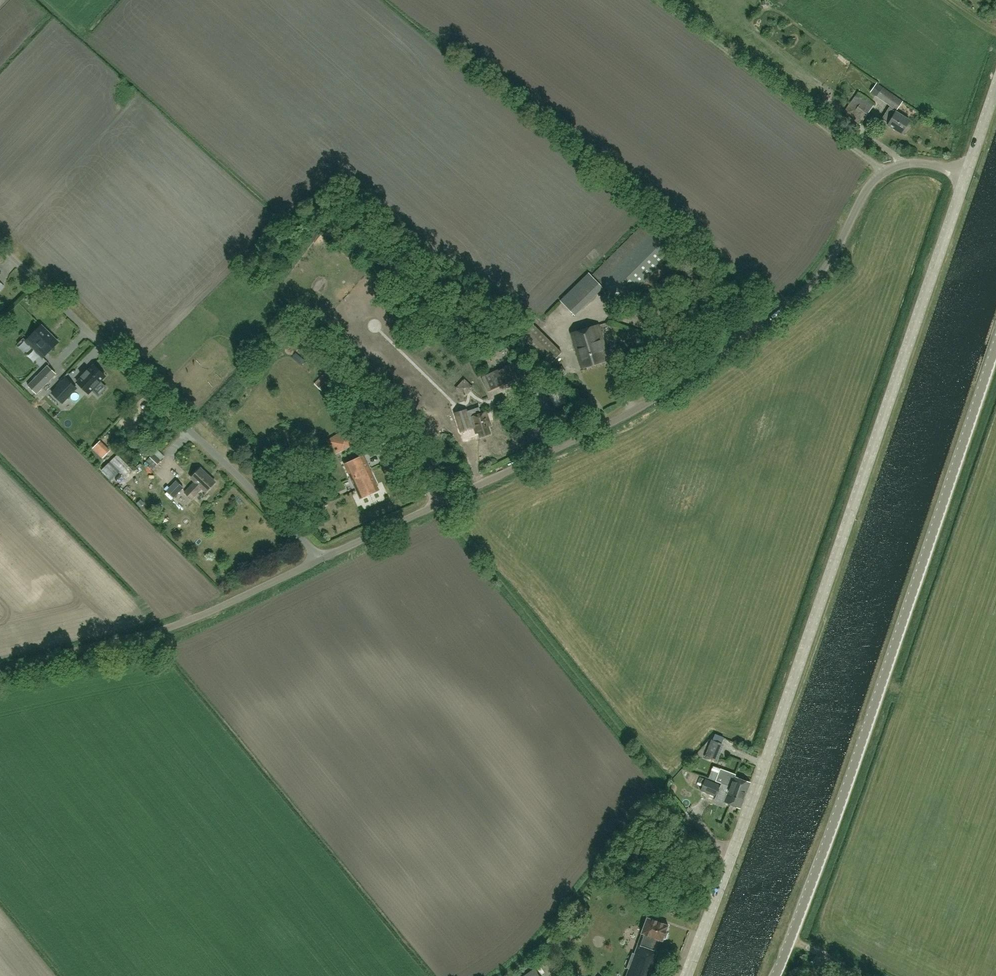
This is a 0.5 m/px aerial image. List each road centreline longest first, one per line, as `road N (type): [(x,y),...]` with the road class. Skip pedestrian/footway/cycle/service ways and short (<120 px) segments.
road 1 (unclassified): [(687,975),(966,174)]
road 2 (unclassified): [(319,558),(620,418),(695,370),(809,286),(882,171),(907,162),(966,174)]
road 3 (tertiary): [(776,975),(995,345)]
road 4 (unclassified): [(319,558),(0,237)]
road 5 (unclassified): [(0,667),(175,625),(319,558)]

